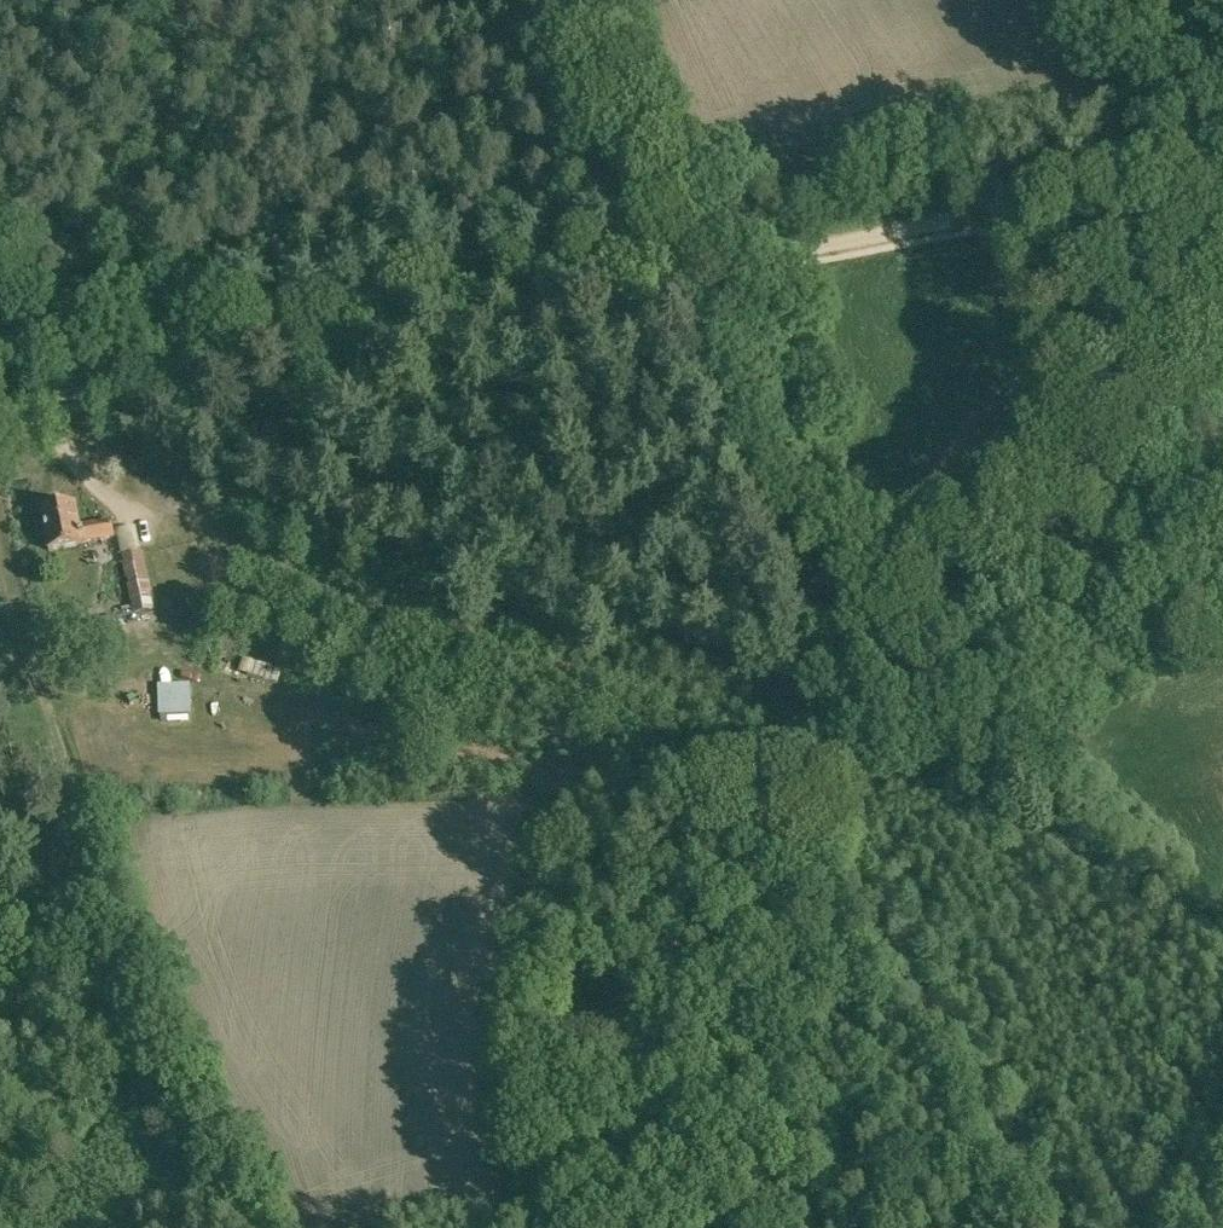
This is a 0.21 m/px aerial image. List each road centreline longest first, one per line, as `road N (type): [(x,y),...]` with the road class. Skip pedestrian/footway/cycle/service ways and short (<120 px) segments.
road 1 (track): [(1222,166),(0,404)]
road 2 (track): [(831,731),(679,700),(525,656),(316,583),(190,520),(105,495),(64,452),(41,397)]
road 3 (track): [(844,690),(779,458),(717,278),(630,147),(591,66),(575,0)]
road 4 (track): [(0,554),(121,968),(247,1227)]
road 5 (track): [(1048,1227),(820,793),(818,750),(845,703)]

